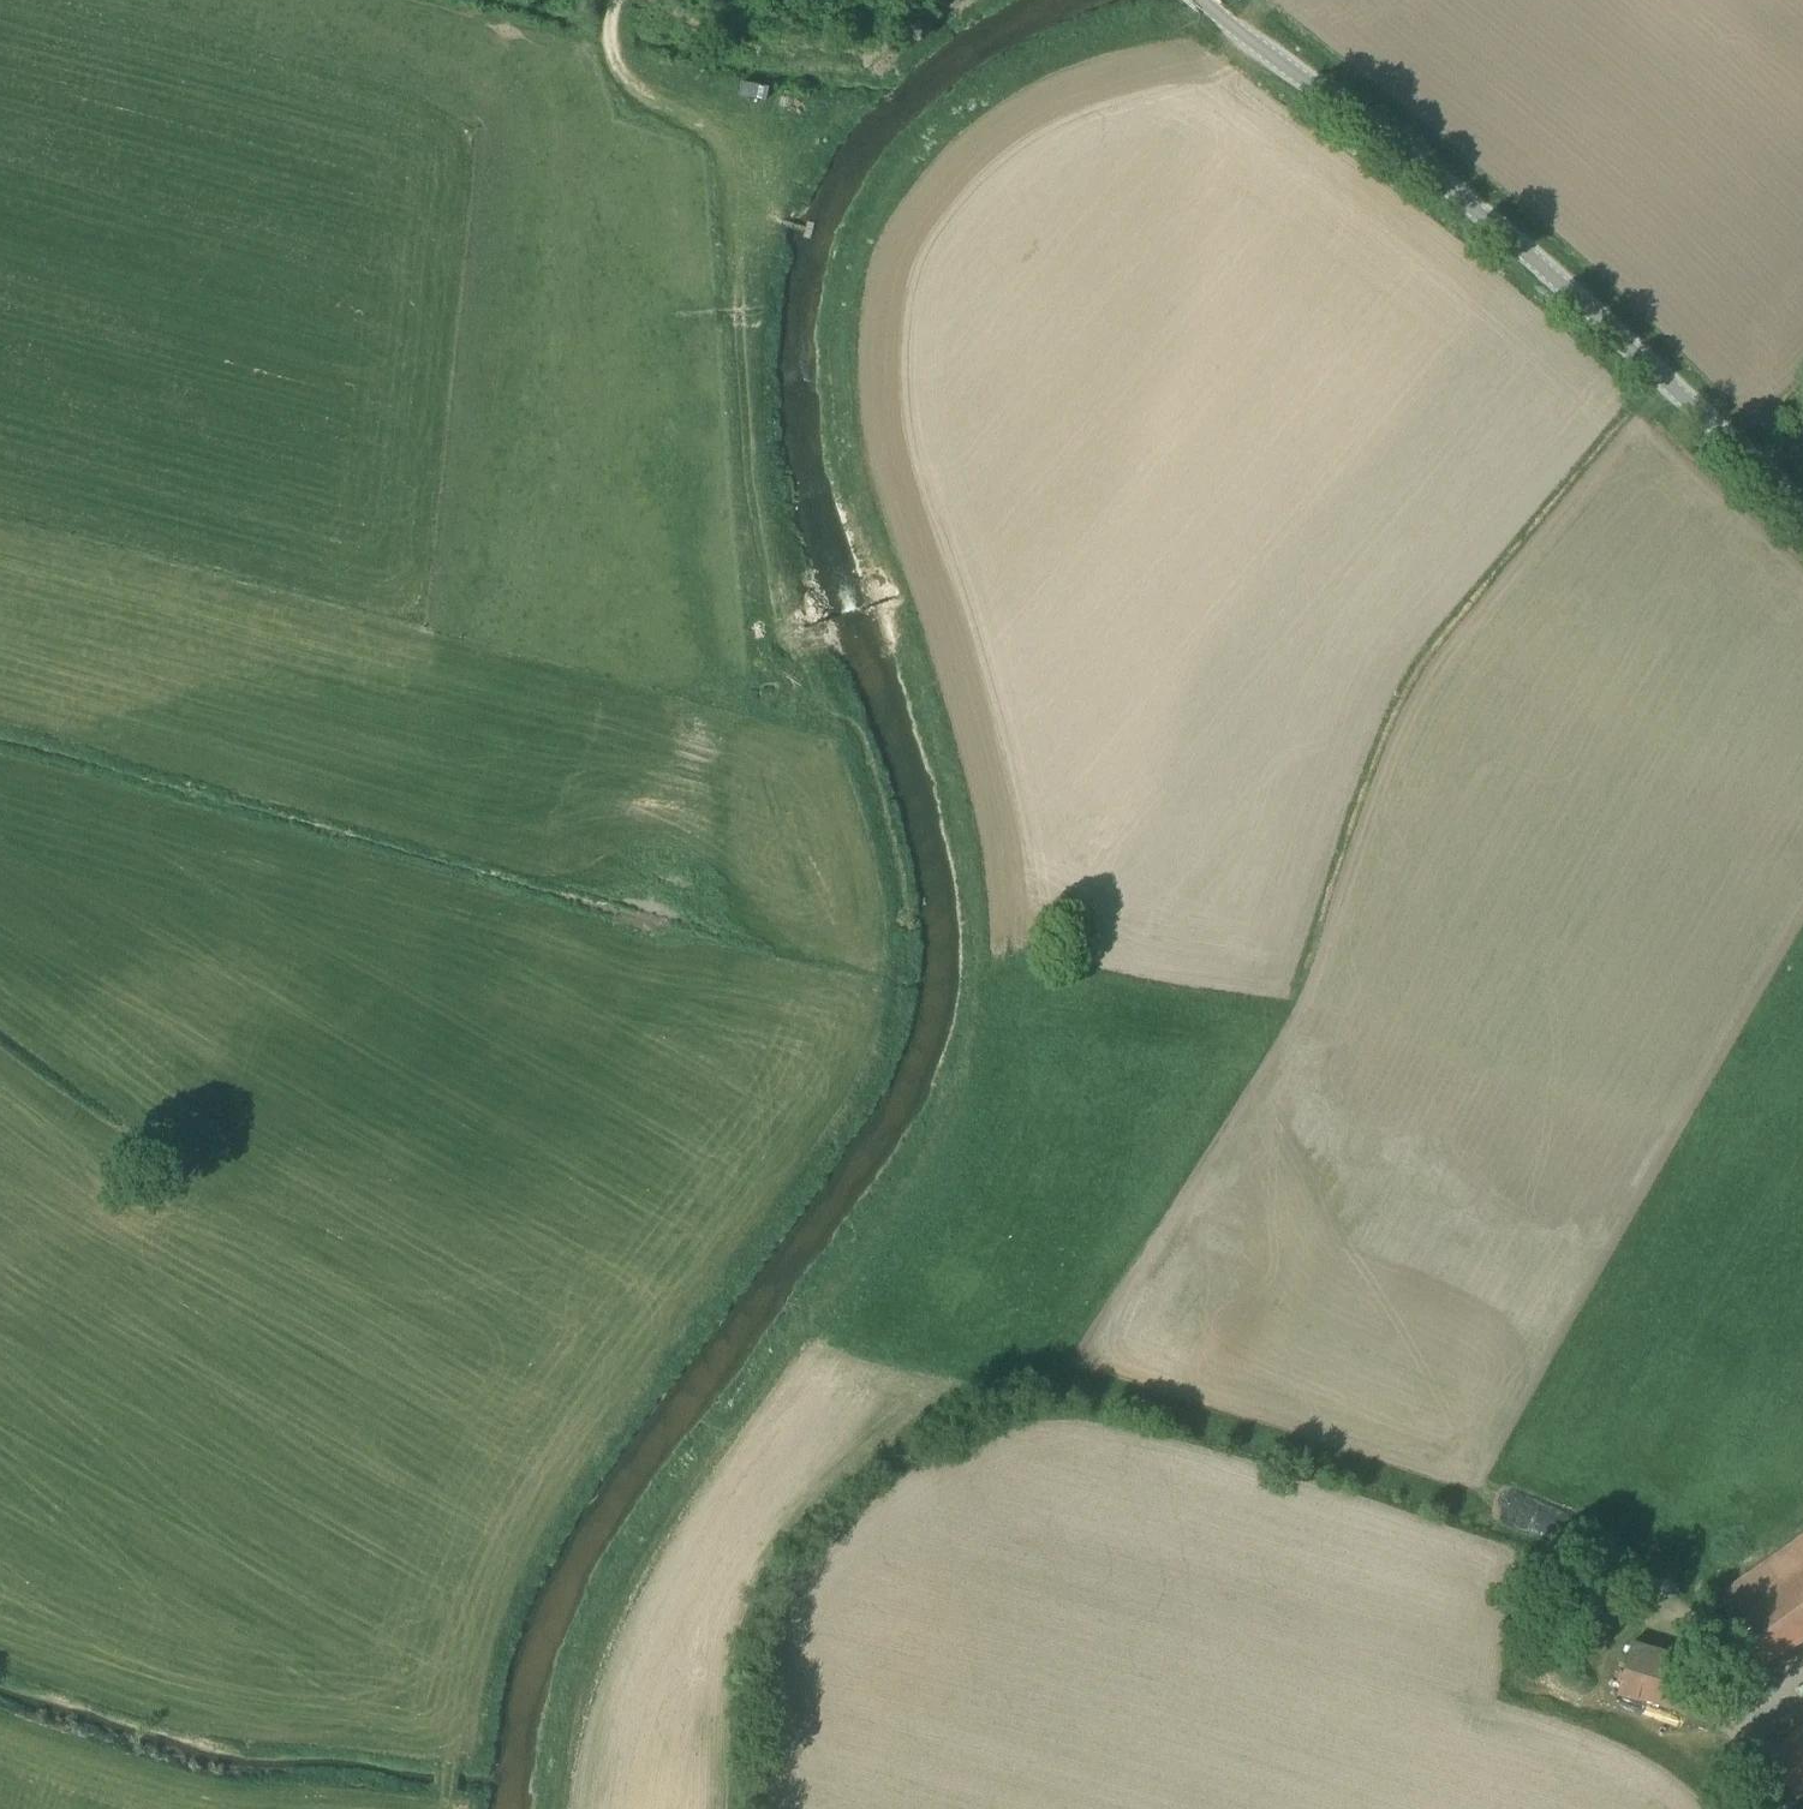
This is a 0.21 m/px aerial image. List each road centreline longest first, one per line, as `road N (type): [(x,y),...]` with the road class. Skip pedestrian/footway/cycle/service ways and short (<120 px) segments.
road 1 (residential): [(1201,0),(1527,255),(1802,510)]
road 2 (track): [(615,0),(618,62),(691,119),(723,159),(734,208),(729,291)]

